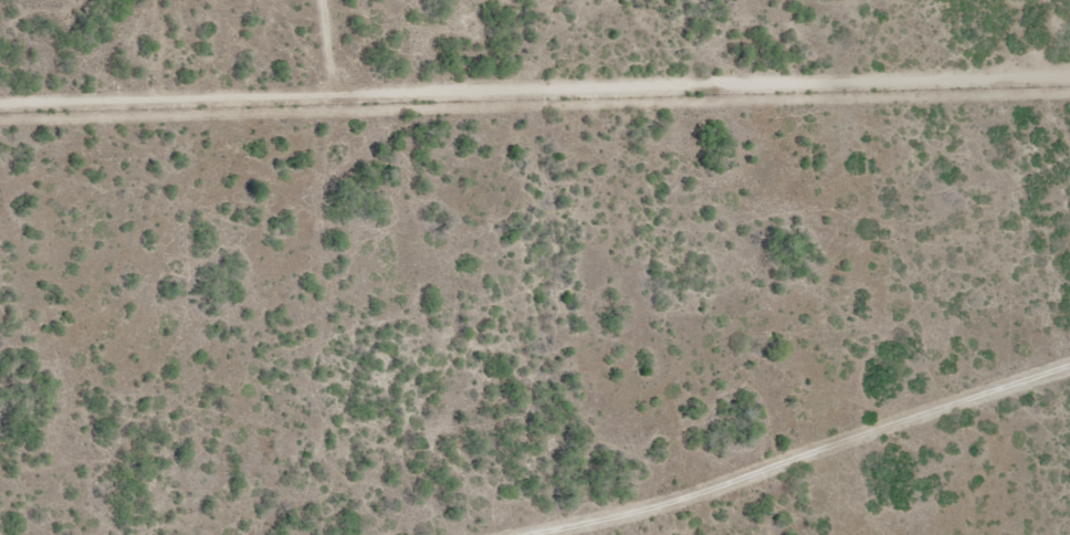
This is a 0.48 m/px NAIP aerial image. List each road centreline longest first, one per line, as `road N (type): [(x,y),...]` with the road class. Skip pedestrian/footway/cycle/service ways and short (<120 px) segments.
road 1 (residential): [(546,534),(1069,398)]

